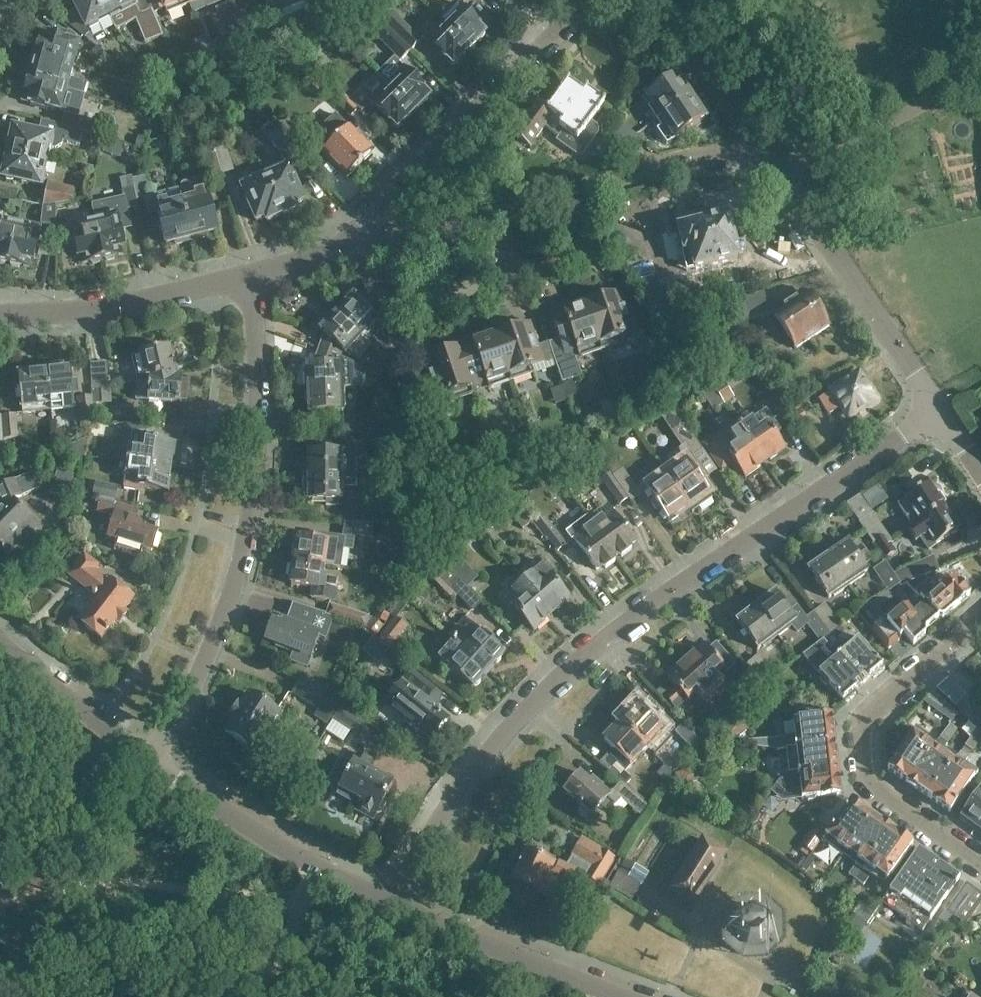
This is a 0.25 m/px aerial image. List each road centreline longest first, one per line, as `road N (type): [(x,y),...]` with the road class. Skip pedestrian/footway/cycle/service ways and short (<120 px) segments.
road 1 (residential): [(386,902),(481,738),(575,650),(744,540),(930,404)]
road 2 (residential): [(153,762),(206,657),(245,544),(257,440),(252,272)]
road 3 (residential): [(980,865),(871,787),(856,745),(869,713),(980,617)]
road 4 (residential): [(930,404),(751,149)]
road 5 (residential): [(380,212),(570,0)]
road 6 (tertiary): [(386,902),(313,866),(153,762)]
road 7 (residential): [(751,149),(494,205)]
road 8 (residential): [(0,318),(72,316),(252,272)]
road 9 (tertiary): [(622,996),(386,902)]
road 10 (tertiary): [(153,762),(0,642)]
road 11 (residential): [(751,149),(662,0)]
road 12 (residential): [(252,272),(336,249),(380,212)]
road 13 (residential): [(494,205),(422,225),(399,224),(380,212)]

